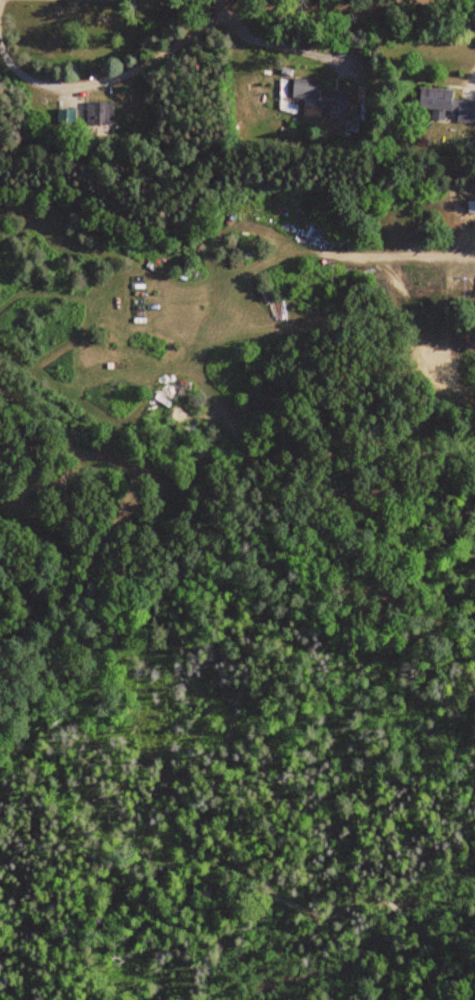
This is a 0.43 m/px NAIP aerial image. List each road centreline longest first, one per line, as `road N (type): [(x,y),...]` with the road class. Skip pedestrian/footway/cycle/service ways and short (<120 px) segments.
road 1 (residential): [(474,4),(313,12),(177,0)]

